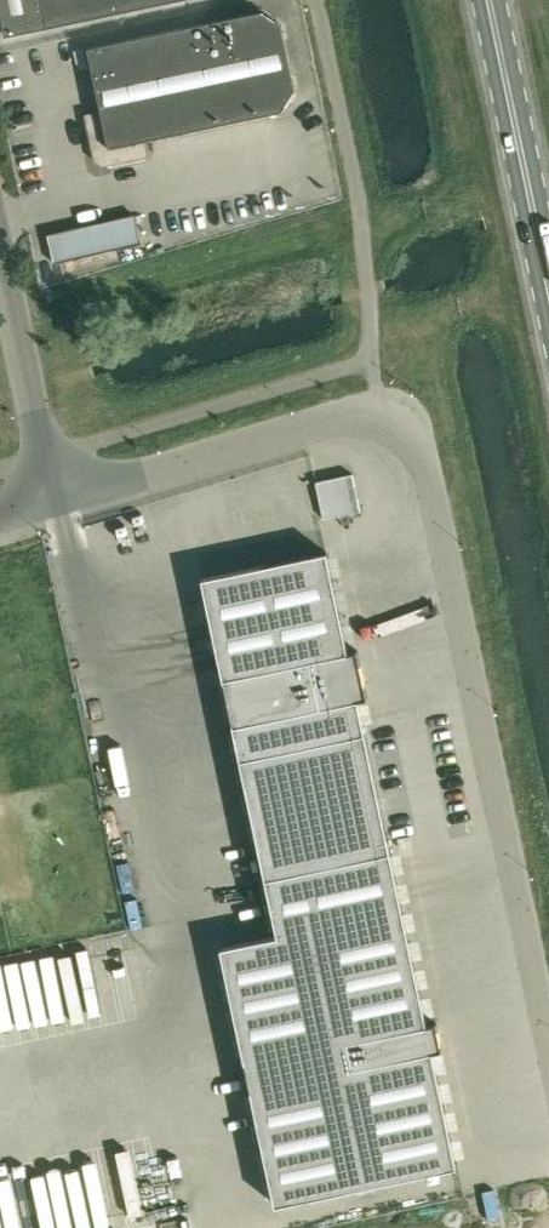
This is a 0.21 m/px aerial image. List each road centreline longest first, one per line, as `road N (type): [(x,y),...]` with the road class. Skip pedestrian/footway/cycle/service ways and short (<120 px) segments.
road 1 (unclassified): [(49,504),(354,419),(386,418),(417,434),(548,1056)]
road 2 (primary): [(548,309),(490,0)]
road 3 (unclassified): [(49,504),(0,236)]

